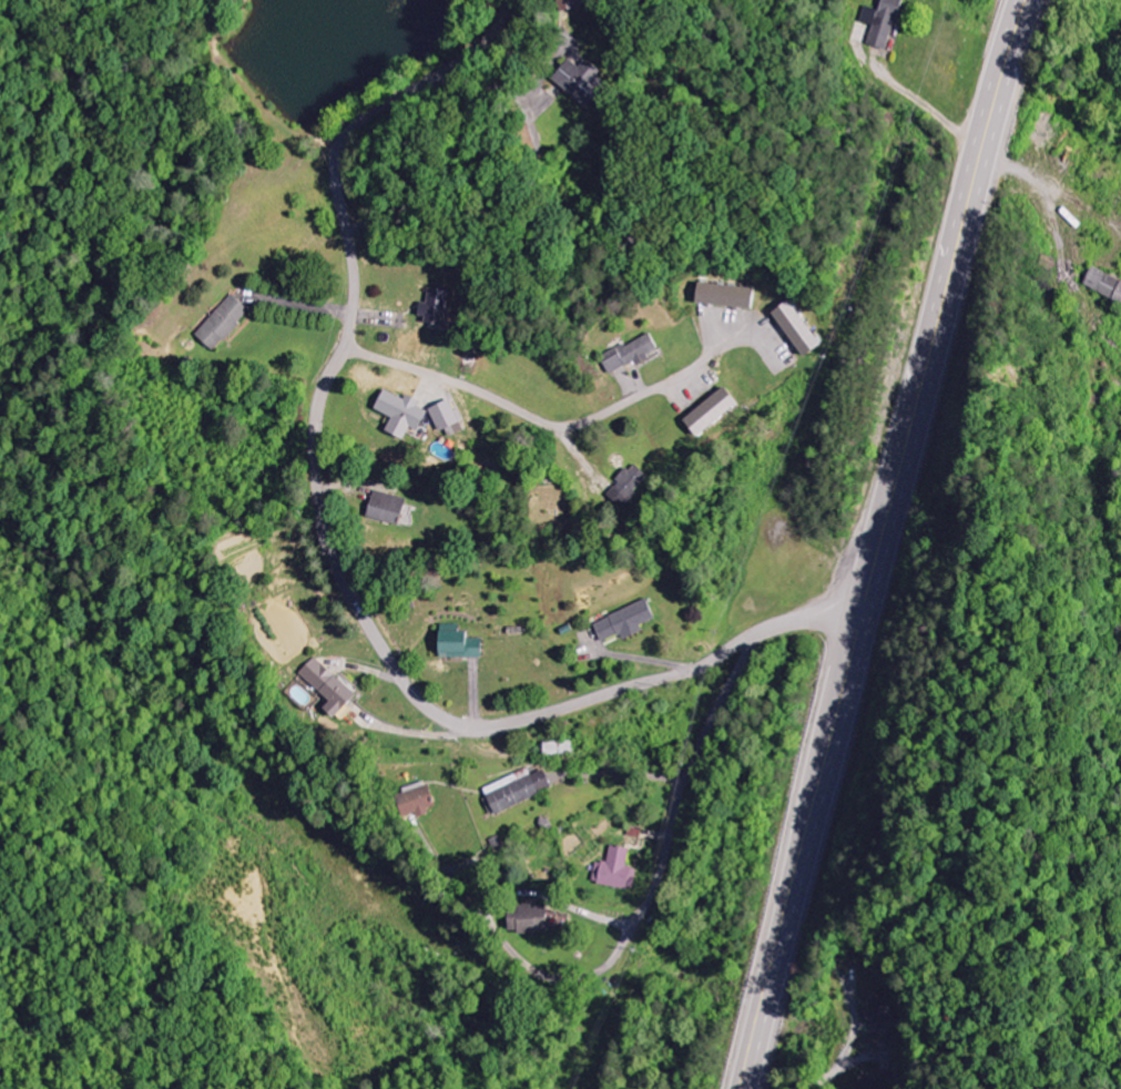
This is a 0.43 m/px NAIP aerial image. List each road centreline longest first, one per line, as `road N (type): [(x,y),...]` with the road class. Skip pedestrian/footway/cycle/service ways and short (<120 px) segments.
road 1 (residential): [(511,0),(481,49),(369,118),(344,155),(356,313),(325,404),(319,461),(338,559),(417,691),(446,715),(479,727),(684,673),(761,632)]
road 2 (trunk): [(1030,0),(876,542),(741,1088)]
road 3 (residential): [(761,632),(692,764),(659,885),(616,959),(556,965),(517,932),(471,862)]
road 4 (residential): [(348,350),(487,395),(552,427),(665,386),(768,324)]
road 5 (residential): [(702,364),(745,248),(748,0)]
road 6 (residential): [(348,227),(501,211),(528,187)]
road 7 (residential): [(659,885),(505,797)]
road 8 (residential): [(428,83),(508,94),(521,106),(536,147)]

